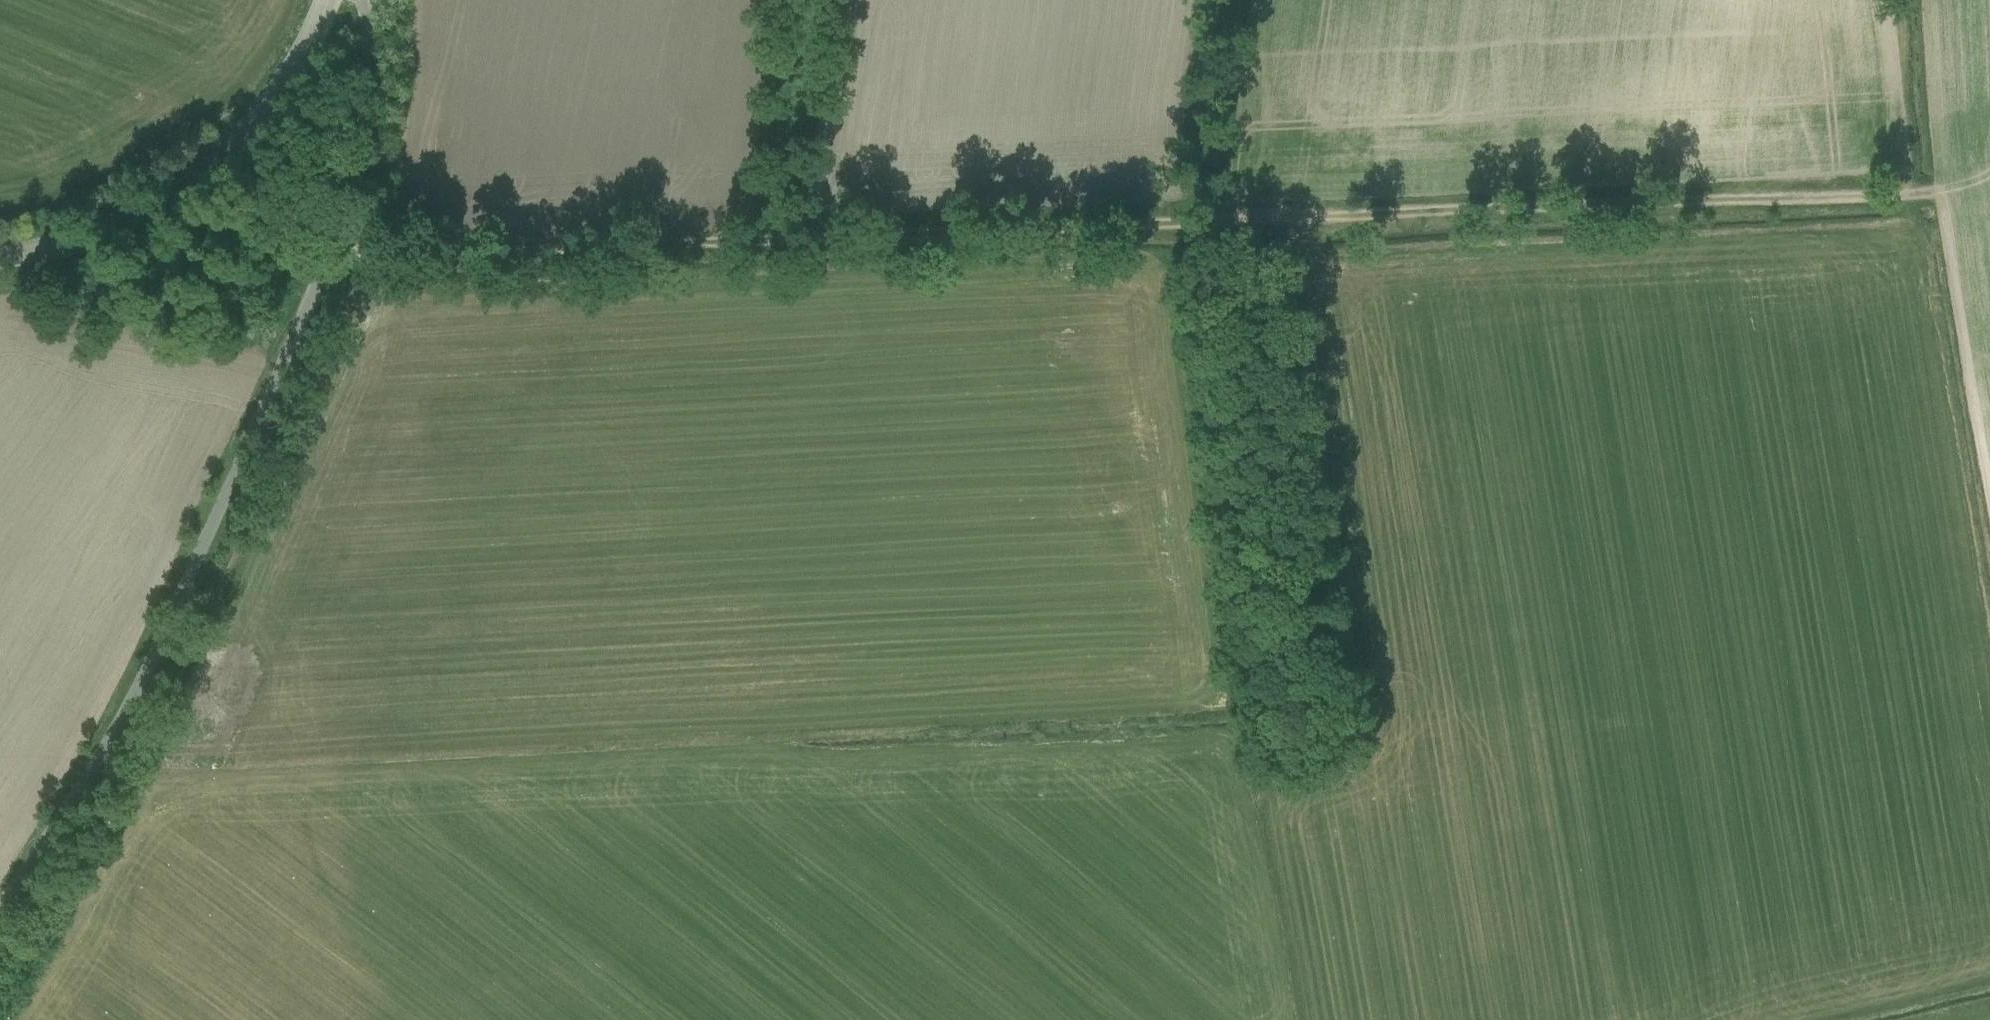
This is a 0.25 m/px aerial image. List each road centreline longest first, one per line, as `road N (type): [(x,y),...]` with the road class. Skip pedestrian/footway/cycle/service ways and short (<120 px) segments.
road 1 (track): [(333,254),(1929,196)]
road 2 (unclassified): [(0,904),(128,710),(333,254),(362,153),(369,59),(358,0)]
road 3 (tertiary): [(329,0),(282,90),(217,164),(126,217),(0,246)]

